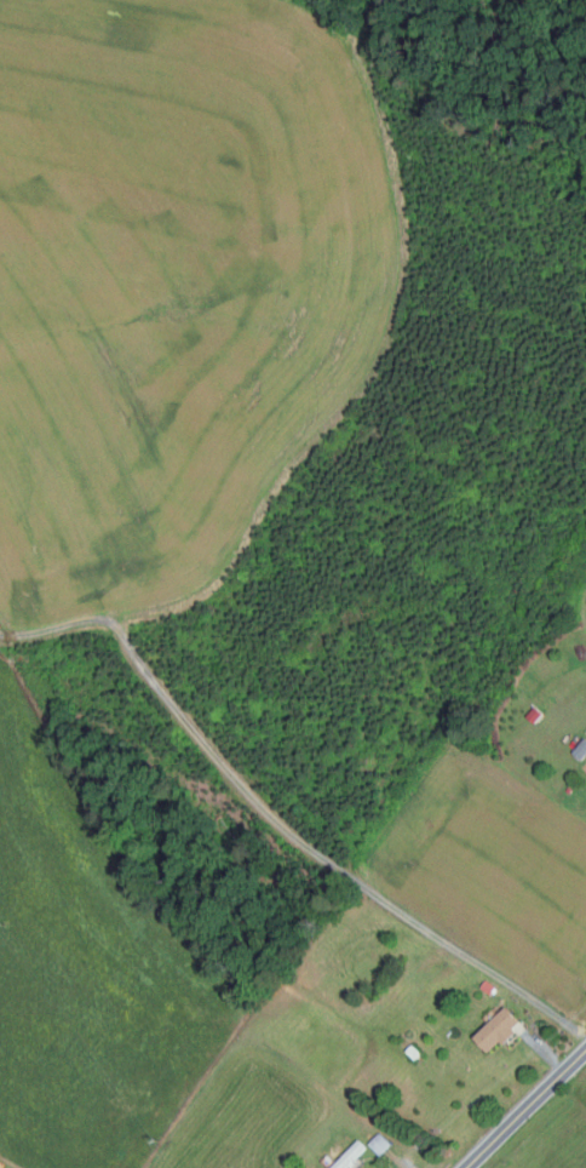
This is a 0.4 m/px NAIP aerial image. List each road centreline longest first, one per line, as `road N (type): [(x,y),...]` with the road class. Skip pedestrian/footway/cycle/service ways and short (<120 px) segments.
road 1 (tertiary): [(461,1167),(585,1046)]

